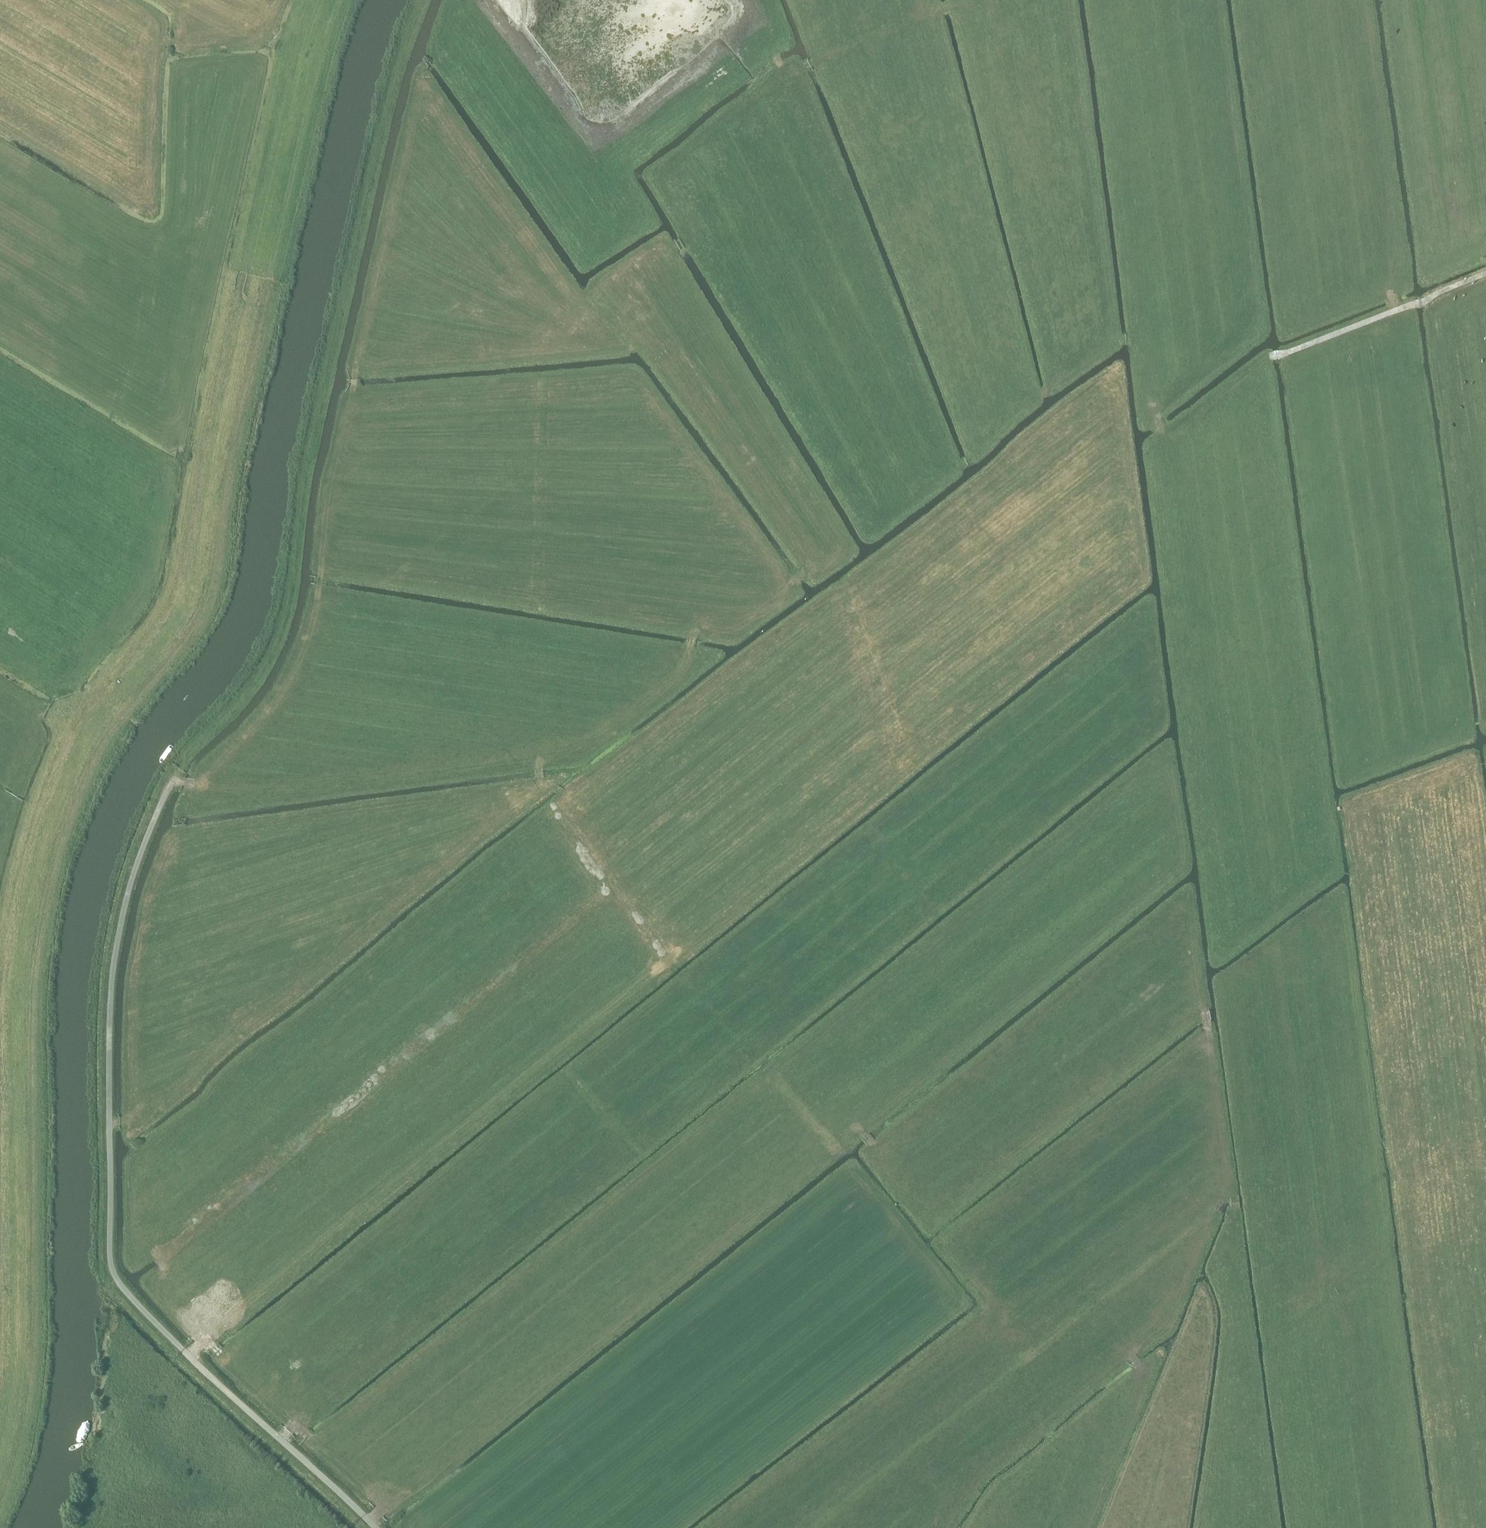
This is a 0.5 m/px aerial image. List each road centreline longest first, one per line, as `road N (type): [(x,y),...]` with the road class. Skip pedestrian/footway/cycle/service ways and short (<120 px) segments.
road 1 (track): [(377,1527),(184,1351),(114,1272),(115,964),(134,874),(171,784)]
road 2 (track): [(1485,274),(1271,358)]

